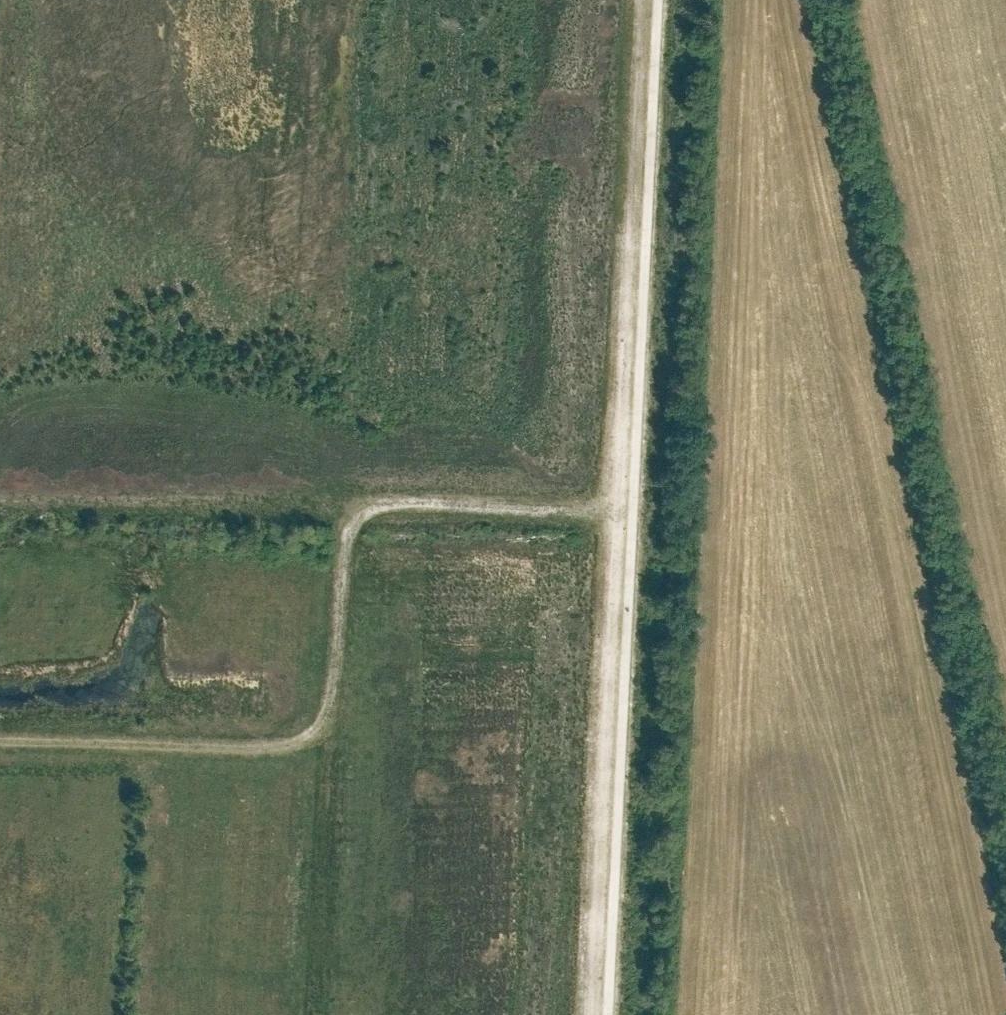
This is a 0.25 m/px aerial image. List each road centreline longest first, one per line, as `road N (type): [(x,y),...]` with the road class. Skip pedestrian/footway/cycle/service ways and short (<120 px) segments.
road 1 (track): [(0,744),(274,748),(322,715),(342,538),(363,507),(617,508),(642,0)]
road 2 (track): [(589,1014),(617,508),(634,508)]

